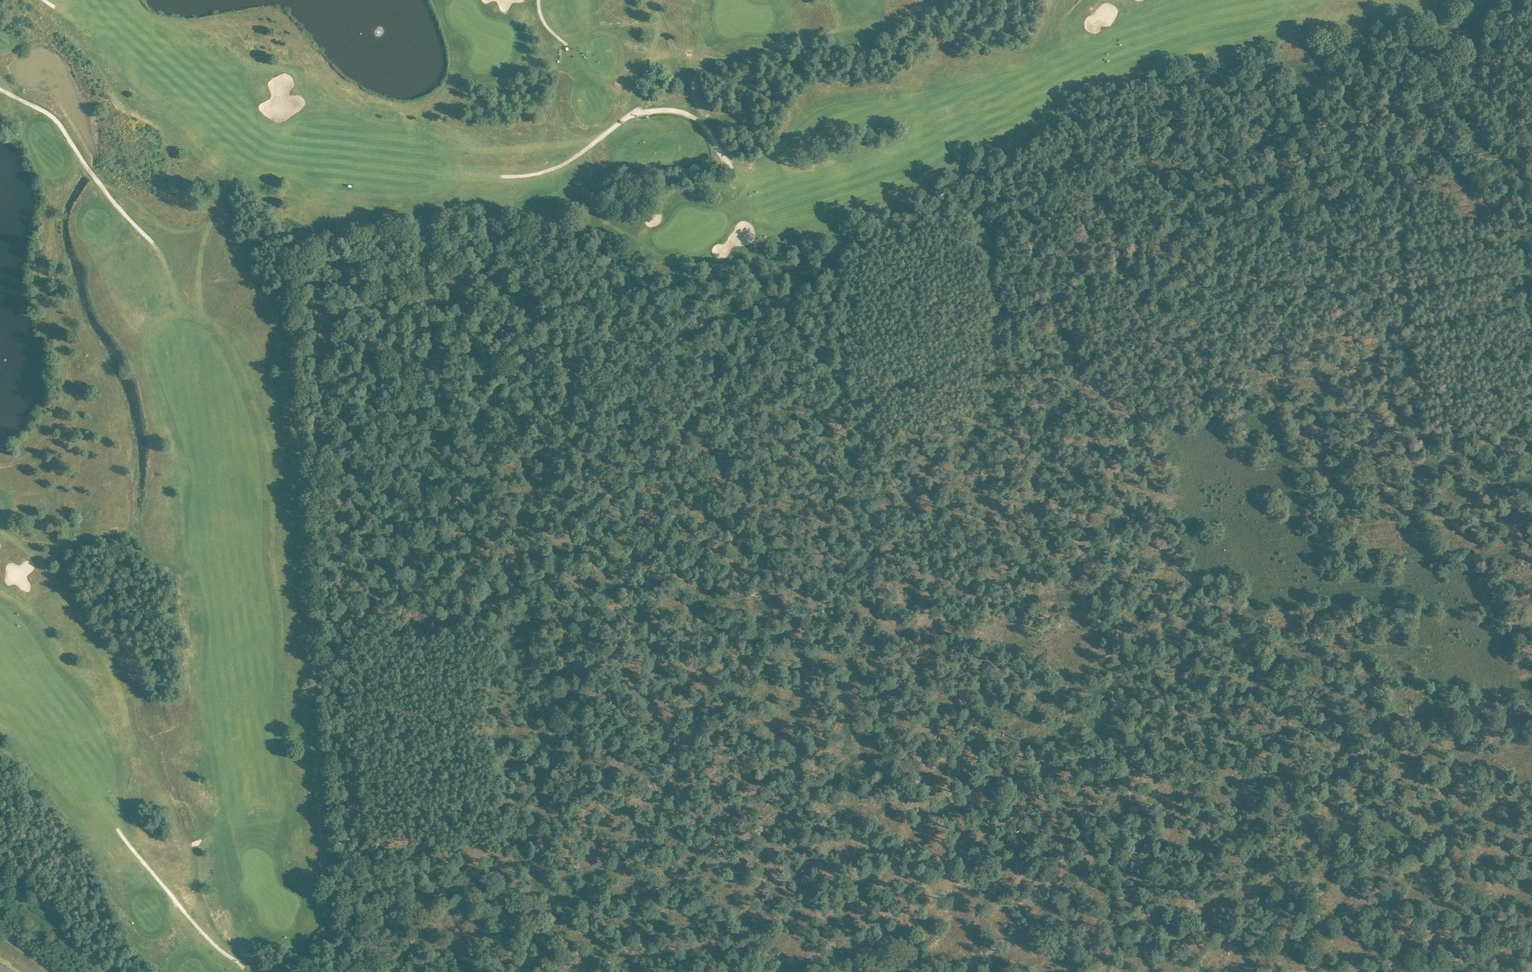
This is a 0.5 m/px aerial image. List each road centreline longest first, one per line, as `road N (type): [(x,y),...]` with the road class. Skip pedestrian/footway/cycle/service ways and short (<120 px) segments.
road 1 (track): [(656,0),(684,86),(629,116)]

